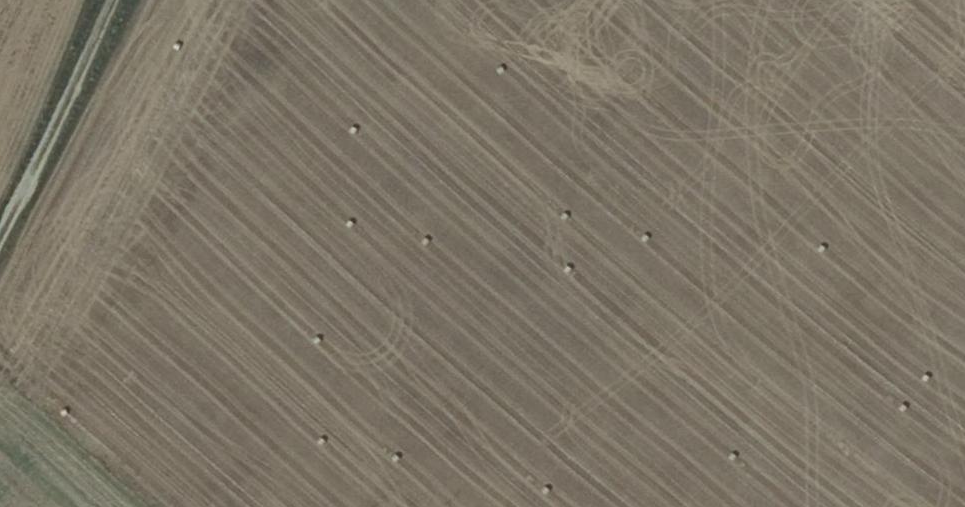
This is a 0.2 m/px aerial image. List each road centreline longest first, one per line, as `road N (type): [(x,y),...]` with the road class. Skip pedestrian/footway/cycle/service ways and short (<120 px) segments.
road 1 (track): [(0,242),(116,0)]

